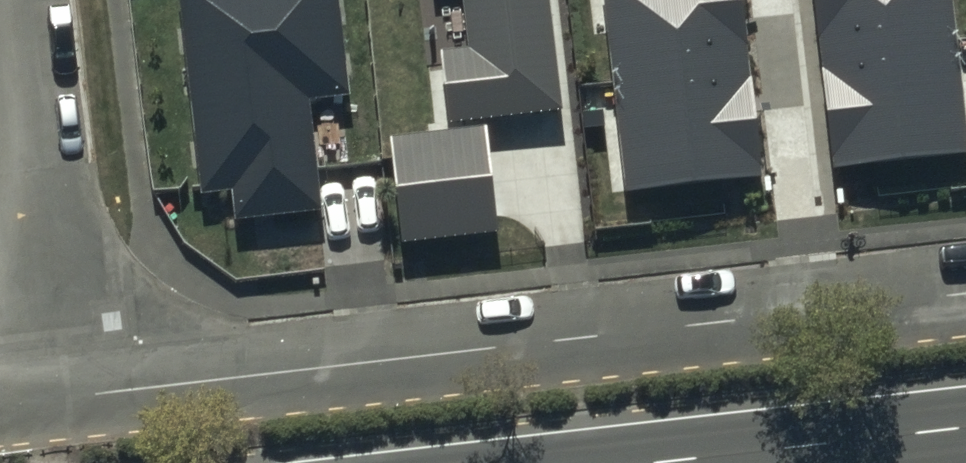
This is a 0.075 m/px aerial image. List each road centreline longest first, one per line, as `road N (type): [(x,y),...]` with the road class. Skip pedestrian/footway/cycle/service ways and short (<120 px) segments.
road 1 (residential): [(32,402),(965,295)]
road 2 (primary): [(648,462),(965,427)]
road 3 (residential): [(0,118),(32,402)]

